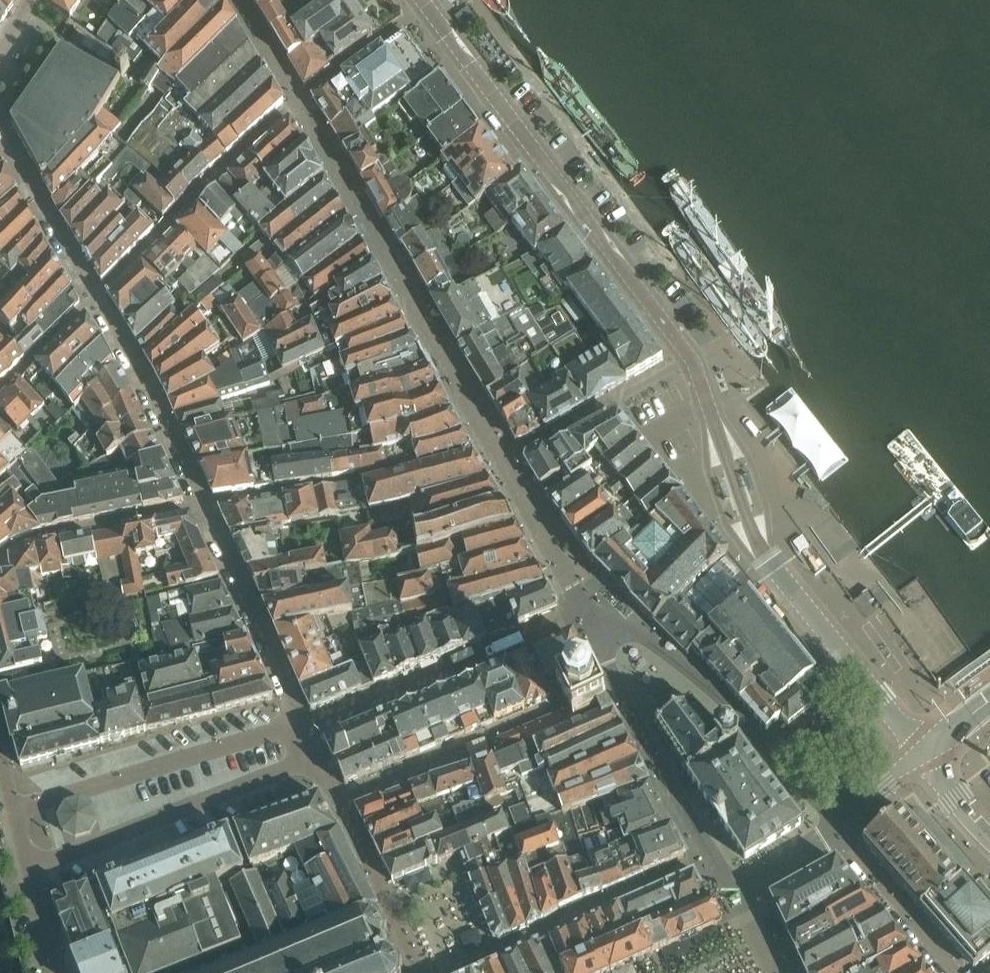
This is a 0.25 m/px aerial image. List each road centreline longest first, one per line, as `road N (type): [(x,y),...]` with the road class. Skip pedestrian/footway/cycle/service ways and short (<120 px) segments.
road 1 (tertiary): [(923,753),(761,549),(694,360),(421,0)]
road 2 (residential): [(95,298),(203,504),(298,725)]
road 3 (residential): [(589,617),(626,627),(706,686),(835,826)]
road 4 (residential): [(589,617),(302,734)]
road 5 (unclassified): [(24,867),(311,759)]
road 6 (residential): [(298,725),(13,813)]
road 7 (residential): [(311,759),(387,892),(421,972)]
road 8 (residential): [(0,124),(95,298)]
road 9 (residential): [(835,826),(955,972)]
road 10 (residential): [(0,389),(95,298)]

